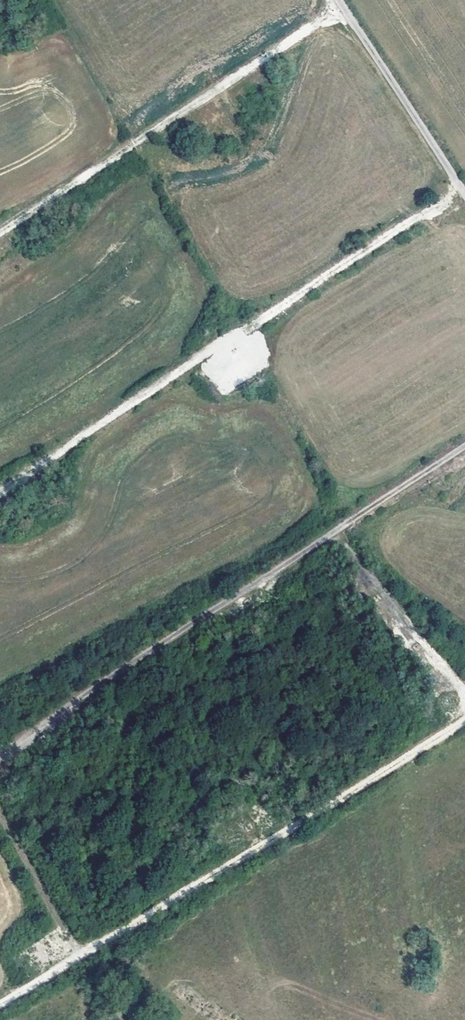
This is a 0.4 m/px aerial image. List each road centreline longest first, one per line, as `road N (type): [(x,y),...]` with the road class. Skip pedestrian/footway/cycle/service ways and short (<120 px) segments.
road 1 (track): [(464,442),(0,756)]
road 2 (track): [(464,726),(0,1010)]
road 3 (unclassified): [(338,0),(464,194)]

